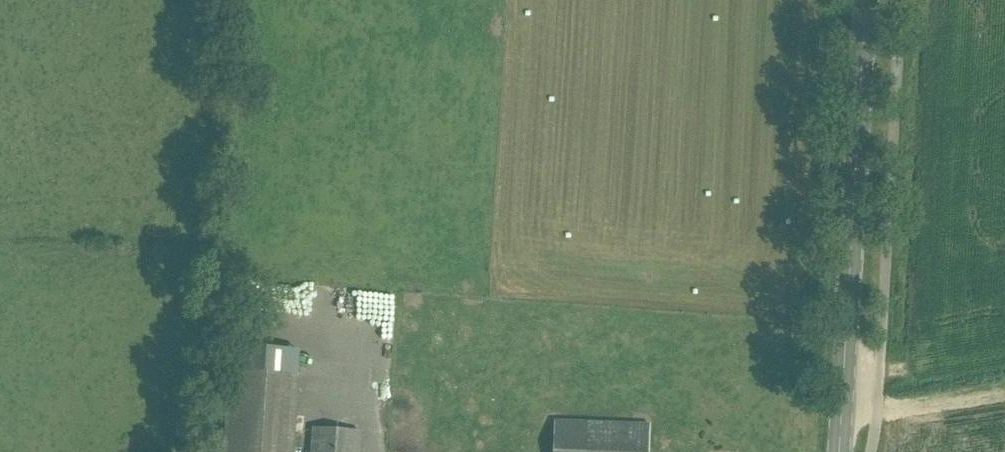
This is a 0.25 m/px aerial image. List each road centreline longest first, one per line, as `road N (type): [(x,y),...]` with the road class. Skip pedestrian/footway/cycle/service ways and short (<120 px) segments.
road 1 (tertiary): [(839,451),(866,0)]

